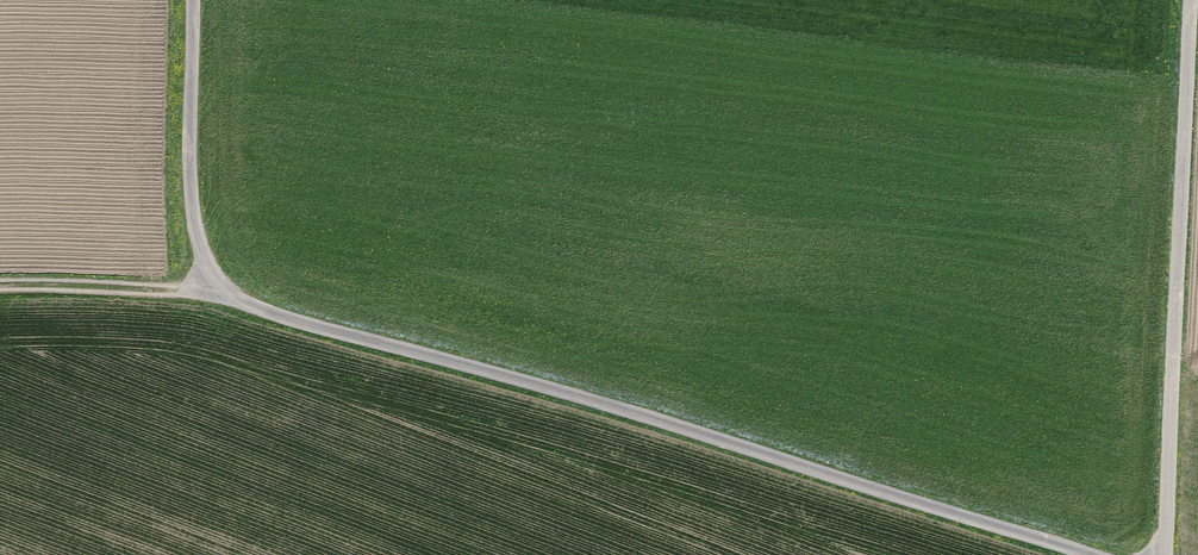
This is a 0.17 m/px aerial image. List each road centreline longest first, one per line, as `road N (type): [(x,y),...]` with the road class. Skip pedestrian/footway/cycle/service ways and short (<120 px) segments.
road 1 (track): [(191,0),(192,208),(208,268),(225,290),(283,317),(1071,554)]
road 2 (track): [(1165,554),(1189,0)]
road 3 (track): [(217,282),(169,290),(0,286)]

